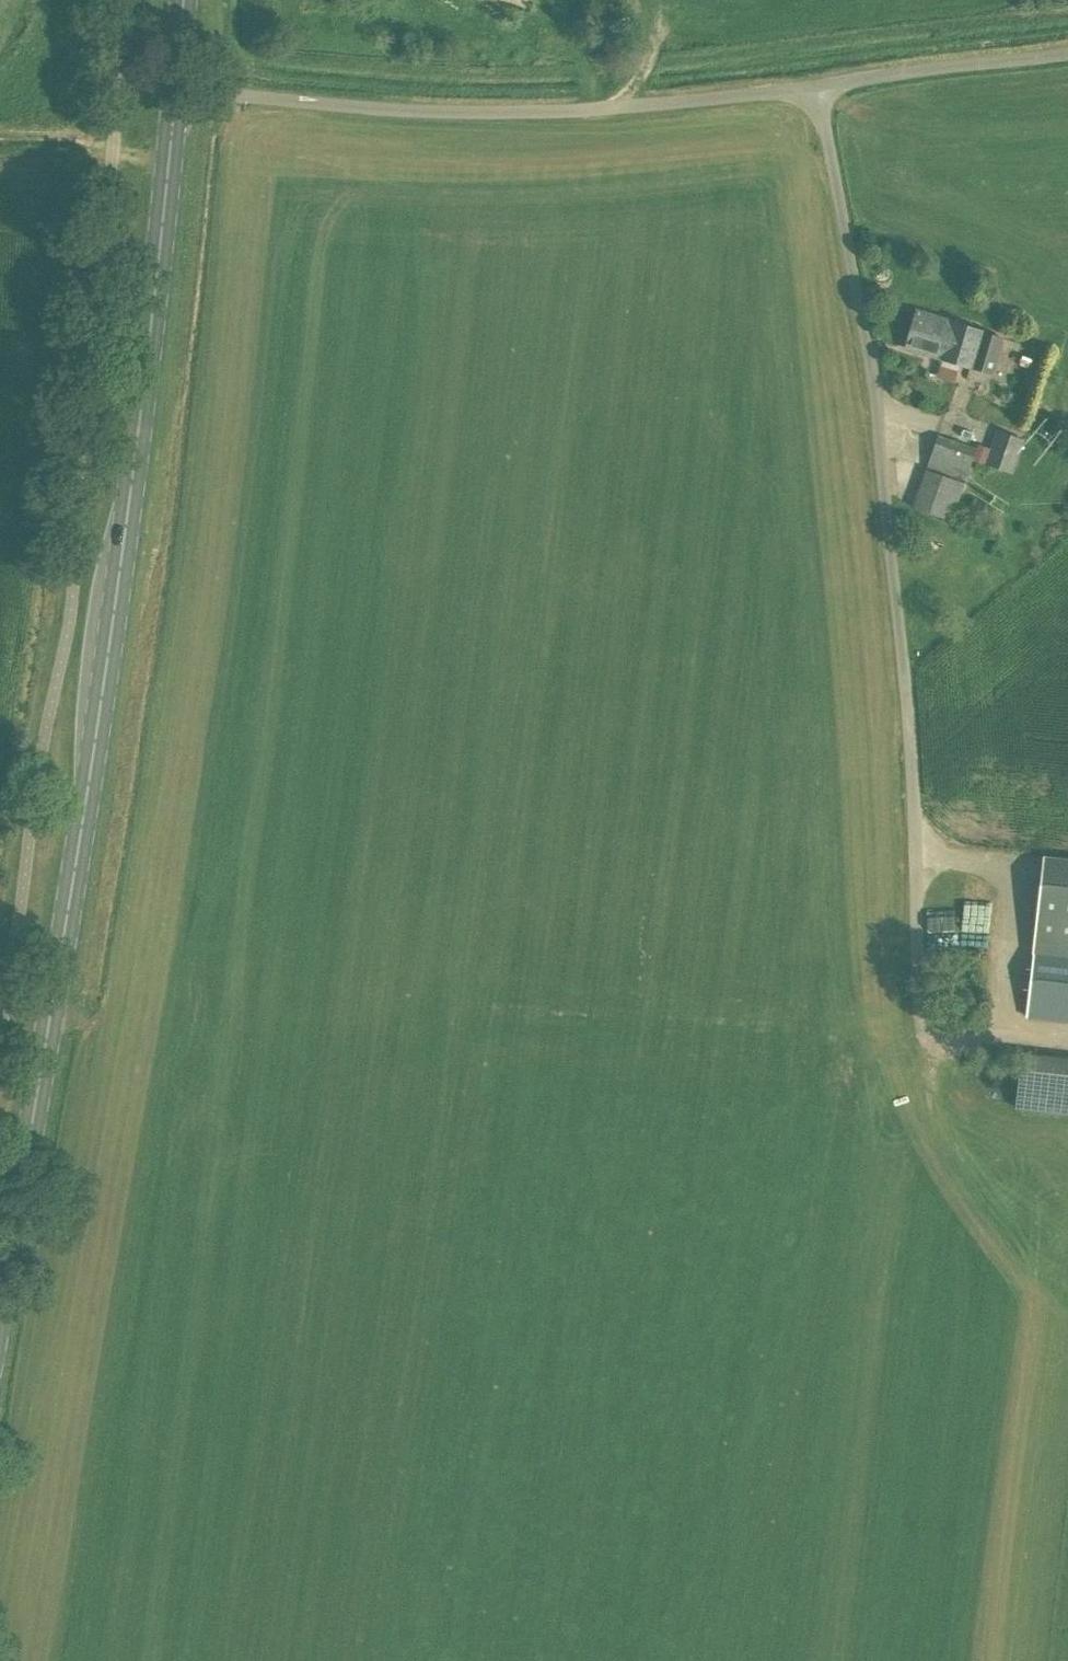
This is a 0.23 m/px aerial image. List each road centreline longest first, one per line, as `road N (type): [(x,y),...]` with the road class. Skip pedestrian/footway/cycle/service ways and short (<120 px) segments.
road 1 (unclassified): [(1067,1279),(1025,1244),(954,1133),(877,403),(818,88)]
road 2 (primary): [(0,1297),(92,761),(175,88)]
road 3 (unclassified): [(818,88),(449,116),(175,88)]
road 4 (unclassified): [(818,88),(1067,51)]

